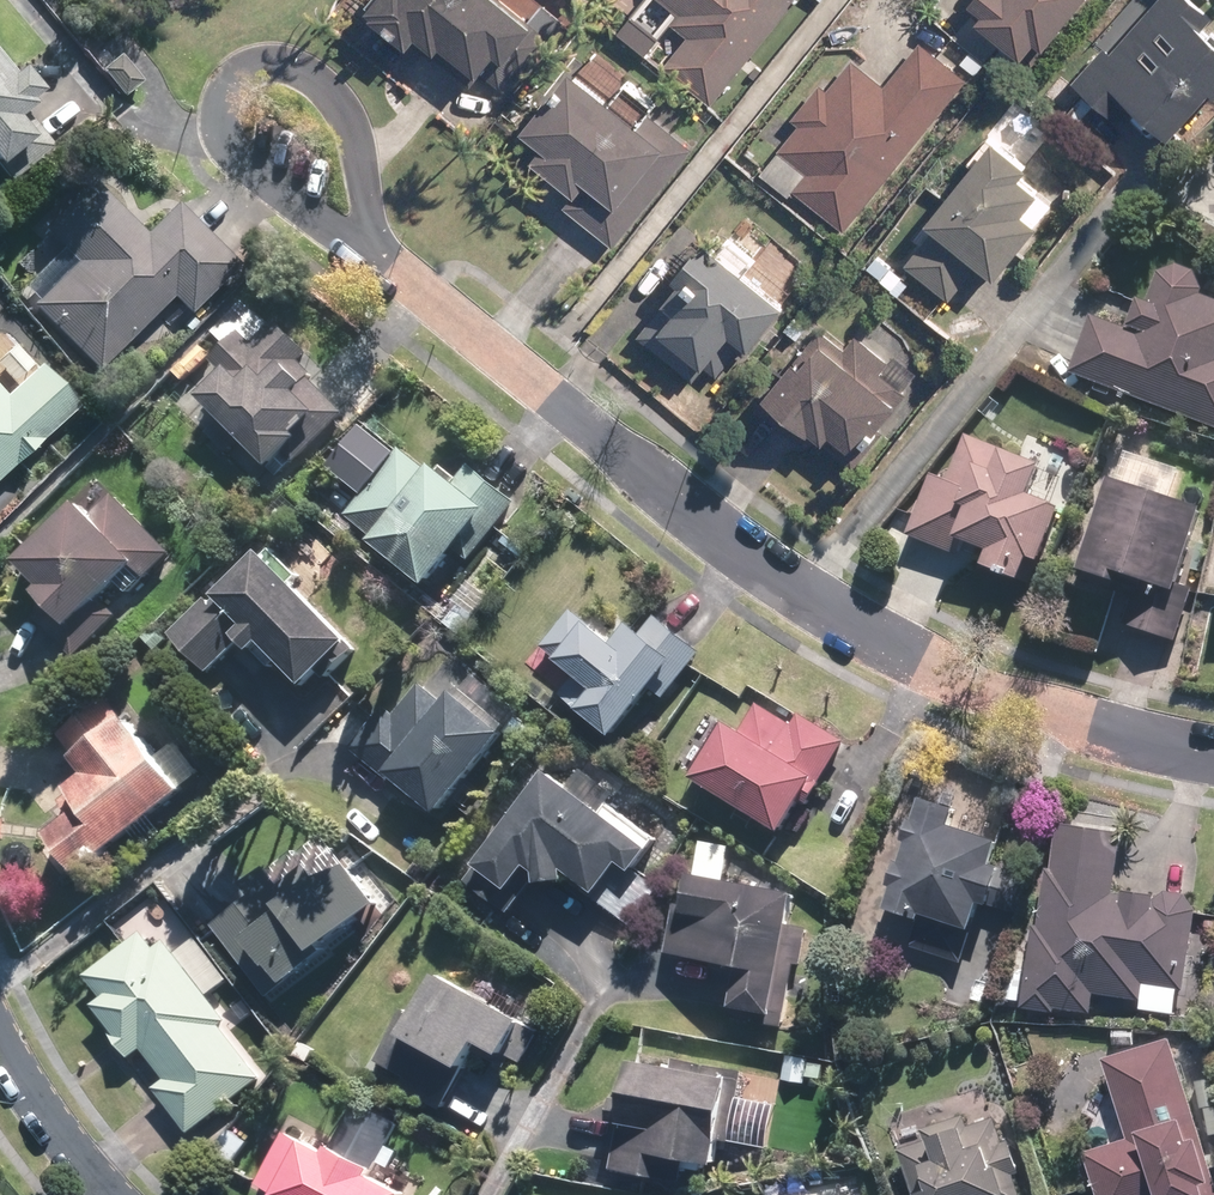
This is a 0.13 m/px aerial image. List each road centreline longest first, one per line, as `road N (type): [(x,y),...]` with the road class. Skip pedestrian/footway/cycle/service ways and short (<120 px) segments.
road 1 (residential): [(380,260),(775,575),(1089,727),(1213,756)]
road 2 (residential): [(380,260),(311,224),(235,159),(221,120),(236,81),(270,64),(289,66),(335,93),(359,144),(371,235)]
road 3 (residential): [(0,1051),(22,1092),(106,1194)]

